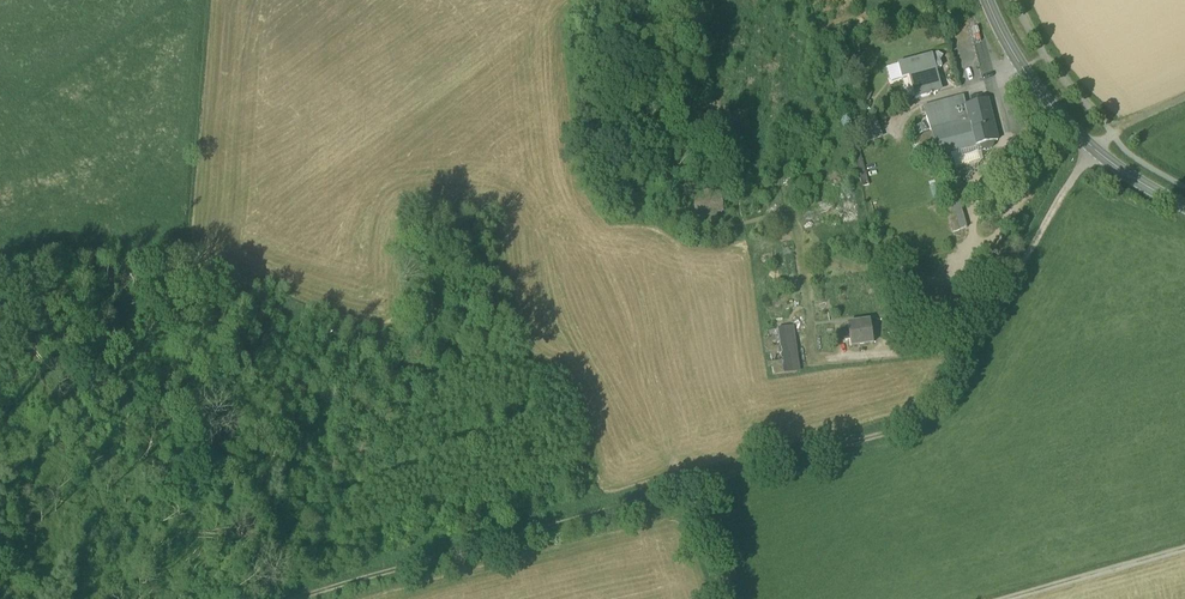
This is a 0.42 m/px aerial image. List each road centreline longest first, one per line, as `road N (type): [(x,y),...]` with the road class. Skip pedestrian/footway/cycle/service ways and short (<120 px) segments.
road 1 (track): [(691,487),(294,598)]
road 2 (track): [(976,348),(944,404),(922,420),(691,487)]
road 3 (unclassified): [(1092,149),(976,348)]
road 4 (track): [(1184,547),(1004,598)]
road 5 (secondary): [(1092,149),(1023,70),(989,0)]

